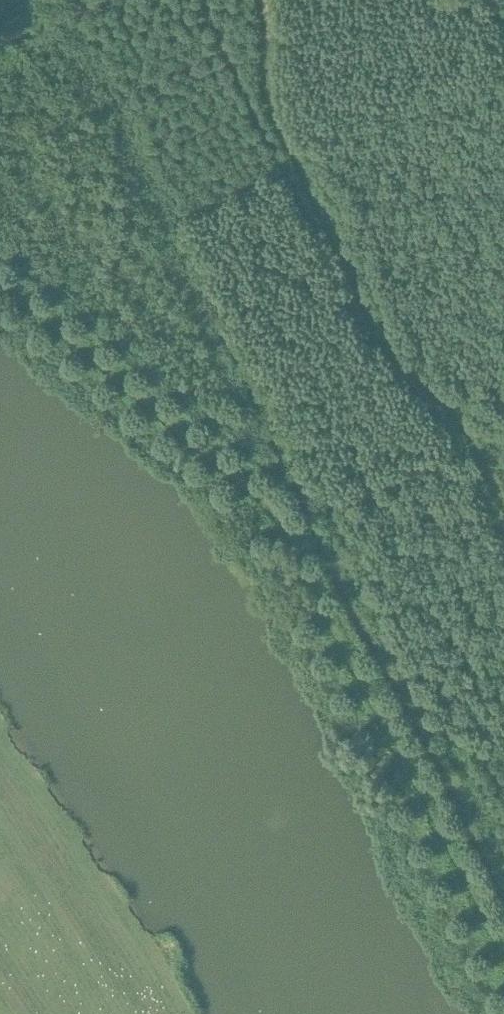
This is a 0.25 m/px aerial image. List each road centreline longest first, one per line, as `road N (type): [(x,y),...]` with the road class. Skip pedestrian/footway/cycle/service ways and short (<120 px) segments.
road 1 (track): [(0,286),(264,504),(503,969)]
road 2 (track): [(293,153),(377,333),(452,410),(503,506)]
road 3 (track): [(270,20),(267,84),(293,153)]

